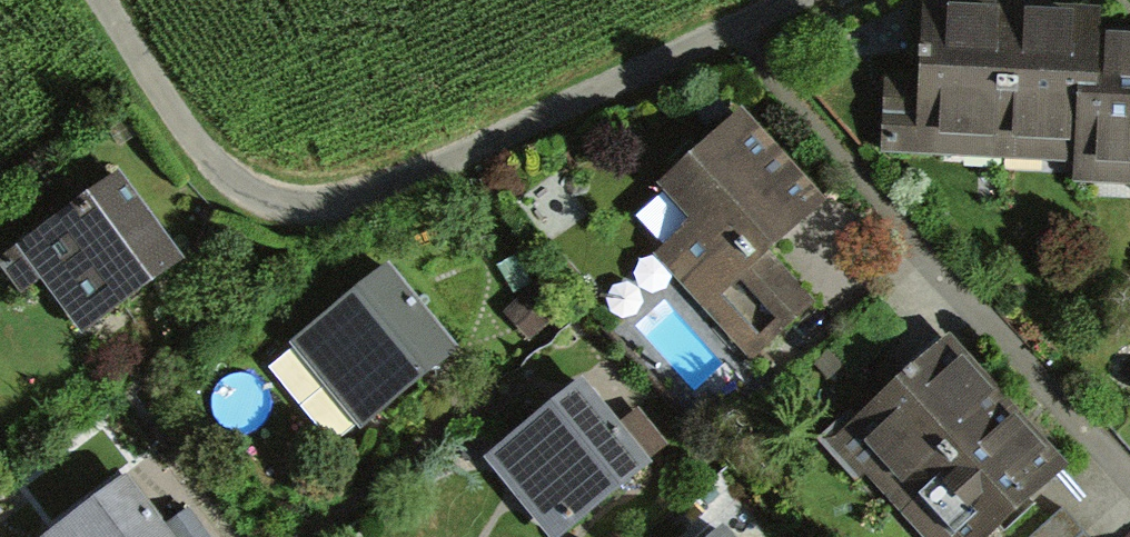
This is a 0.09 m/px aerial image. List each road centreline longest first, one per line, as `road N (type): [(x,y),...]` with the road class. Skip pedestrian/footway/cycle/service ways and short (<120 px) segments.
road 1 (track): [(785,0),(355,202),(245,201),(182,152),(92,0)]
road 2 (residential): [(850,169),(1129,478)]

